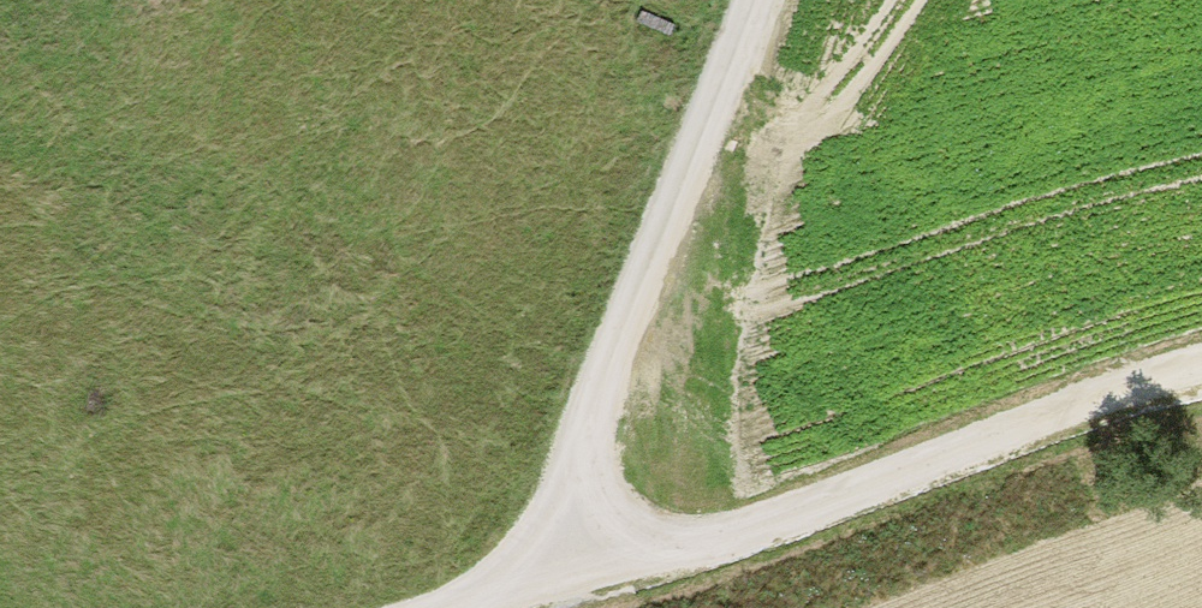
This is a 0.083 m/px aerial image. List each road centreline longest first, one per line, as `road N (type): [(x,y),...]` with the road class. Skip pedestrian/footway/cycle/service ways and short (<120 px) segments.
road 1 (track): [(463,607),(830,517),(1046,407),(1201,372)]
road 2 (track): [(555,583),(581,438),(763,0)]

